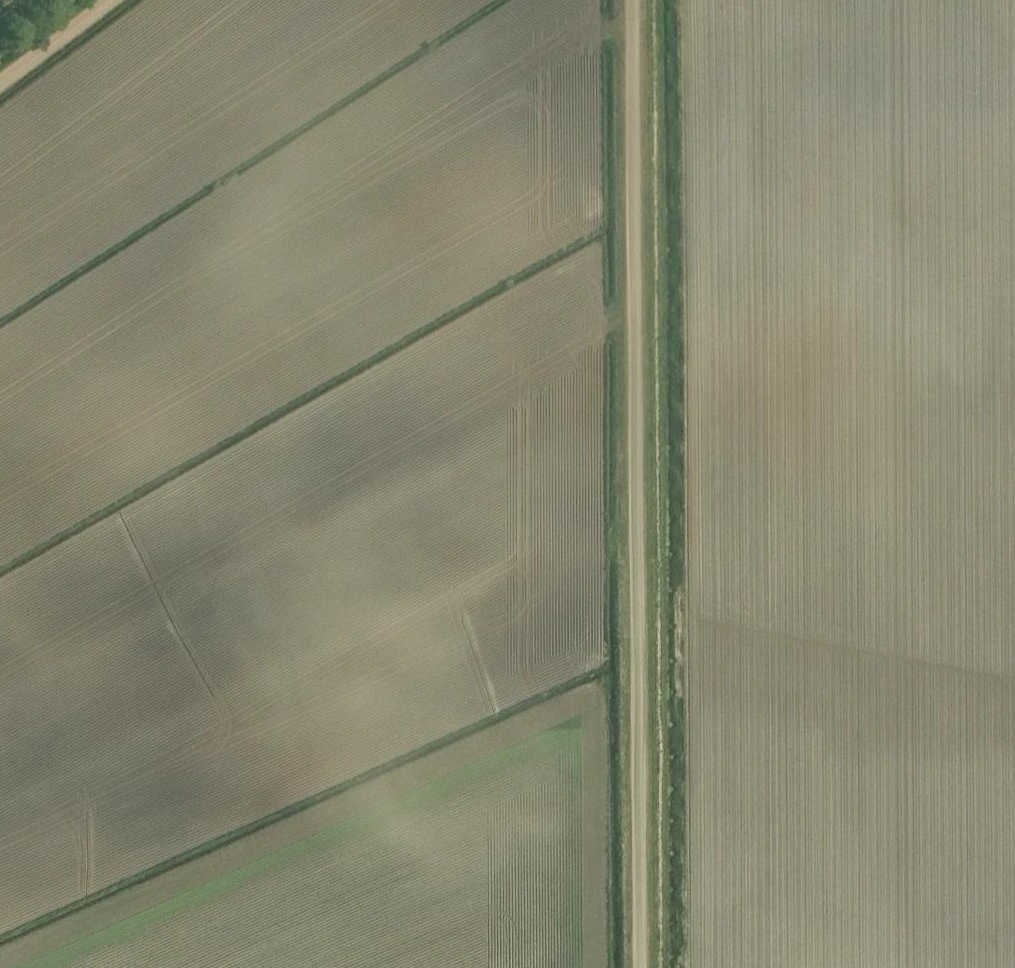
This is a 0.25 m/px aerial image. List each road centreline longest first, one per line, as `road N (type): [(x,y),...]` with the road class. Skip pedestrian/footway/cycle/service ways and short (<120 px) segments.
road 1 (unclassified): [(641,967),(632,0)]
road 2 (track): [(0,80),(105,0)]

